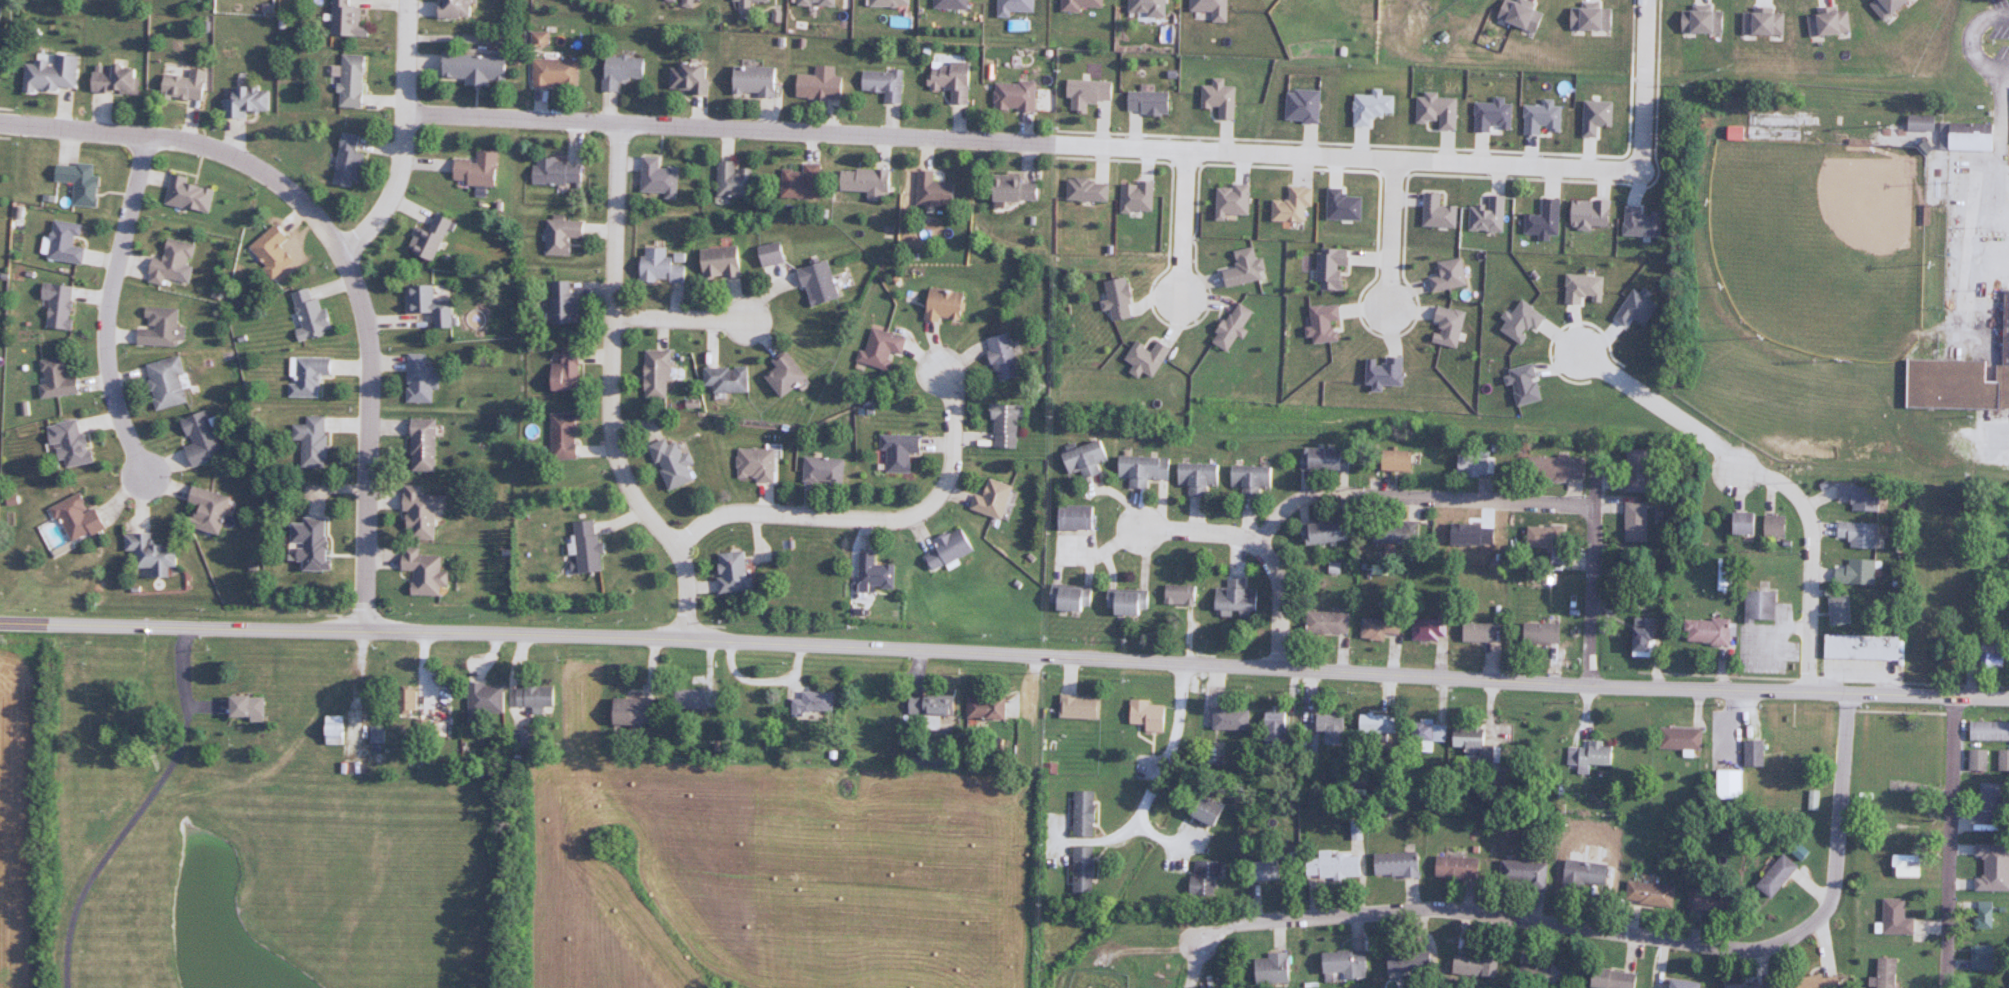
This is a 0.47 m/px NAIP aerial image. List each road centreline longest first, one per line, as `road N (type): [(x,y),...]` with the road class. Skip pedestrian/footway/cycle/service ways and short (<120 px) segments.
road 1 (residential): [(1645,0),(1639,172),(404,115)]
road 2 (secondary): [(2008,698),(687,637)]
road 3 (residential): [(1846,694),(1828,905),(1813,924),(1755,951),(1447,910),(1209,933)]
road 4 (residential): [(366,629),(370,366),(354,277),(340,247),(267,173),(203,144),(0,122)]
road 5 (secondary): [(687,637),(0,622)]
road 6 (residential): [(687,637),(679,547),(640,504),(613,446),(622,126)]
road 7 (residential): [(679,547),(716,514),(759,509),(899,520),(924,509),(942,491),(949,460),(953,395),(940,369)]
road 8 (residential): [(147,135),(106,319),(107,370),(146,475)]
road 9 (residential): [(1592,506),(1313,494),(1283,508),(1266,543)]
road 10 (residential): [(1948,987),(1952,697)]
road 11 (residential): [(340,247),(365,235),(401,173),(405,0)]
road 12 (residential): [(1808,693),(1810,520),(1785,486),(1734,471)]
road 13 (residential): [(1275,668),(1276,571),(1266,543),(1135,533)]
road 14 (residential): [(1591,683),(1591,442)]
road 15 (residential): [(1734,471),(1716,449),(1575,353)]
road 16 (residential): [(1177,301),(1187,149)]
road 17 (residential): [(1393,159),(1386,308)]
road 18 (residential): [(614,316),(750,322)]

